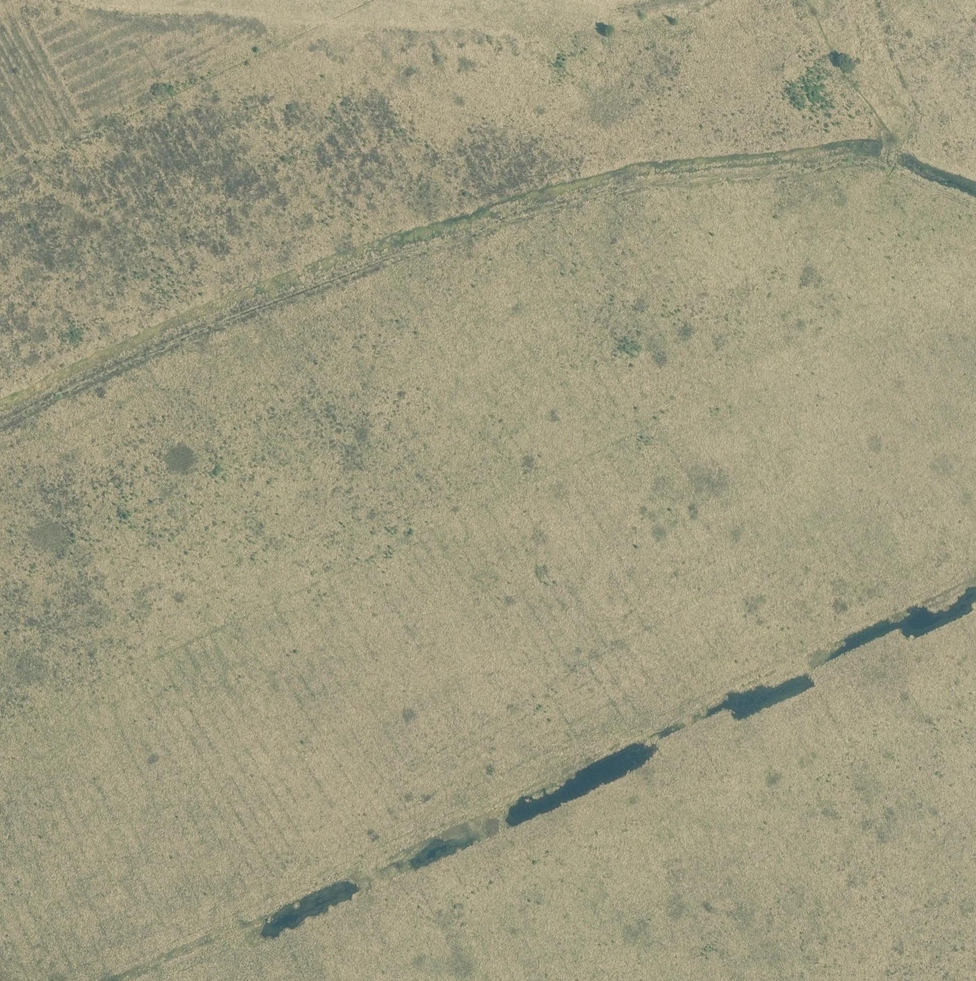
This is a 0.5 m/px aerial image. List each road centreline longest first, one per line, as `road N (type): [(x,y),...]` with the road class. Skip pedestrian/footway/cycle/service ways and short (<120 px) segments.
road 1 (track): [(894,188),(701,194),(512,238),(378,278),(231,335),(0,445)]

